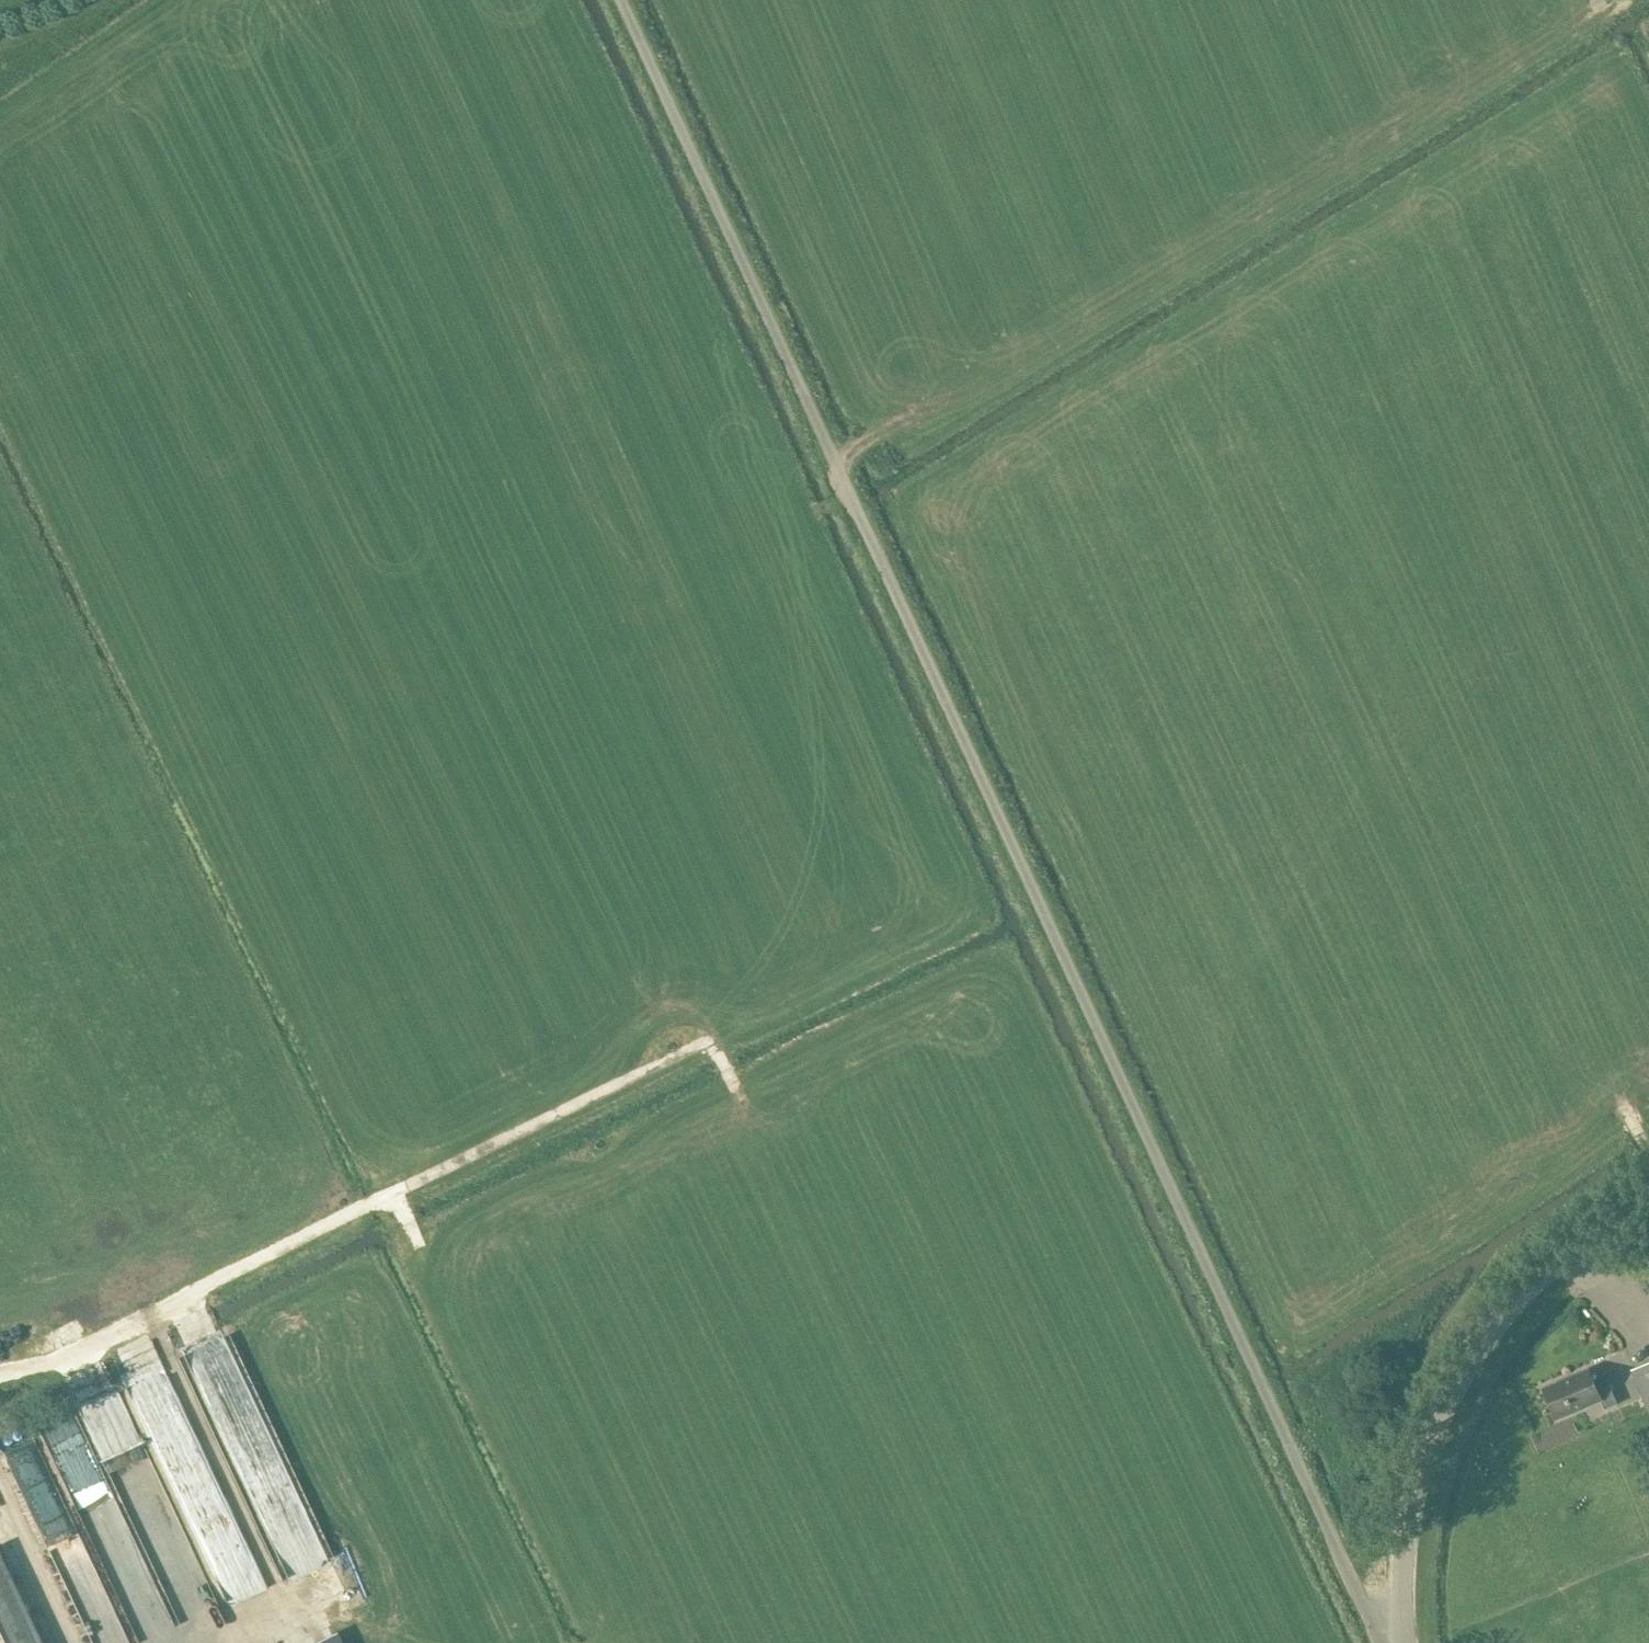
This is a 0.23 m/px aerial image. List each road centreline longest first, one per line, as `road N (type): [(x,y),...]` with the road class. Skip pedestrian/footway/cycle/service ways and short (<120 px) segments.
road 1 (unclassified): [(1380,1642),(618,0)]
road 2 (track): [(1608,0),(833,465)]
road 3 (track): [(708,1044),(81,1354),(0,1380)]
road 4 (unclassified): [(1402,1642),(1407,1538),(1437,1430),(1477,1351),(1531,1287),(1648,1189)]
road 5 (track): [(0,1485),(74,1642)]

